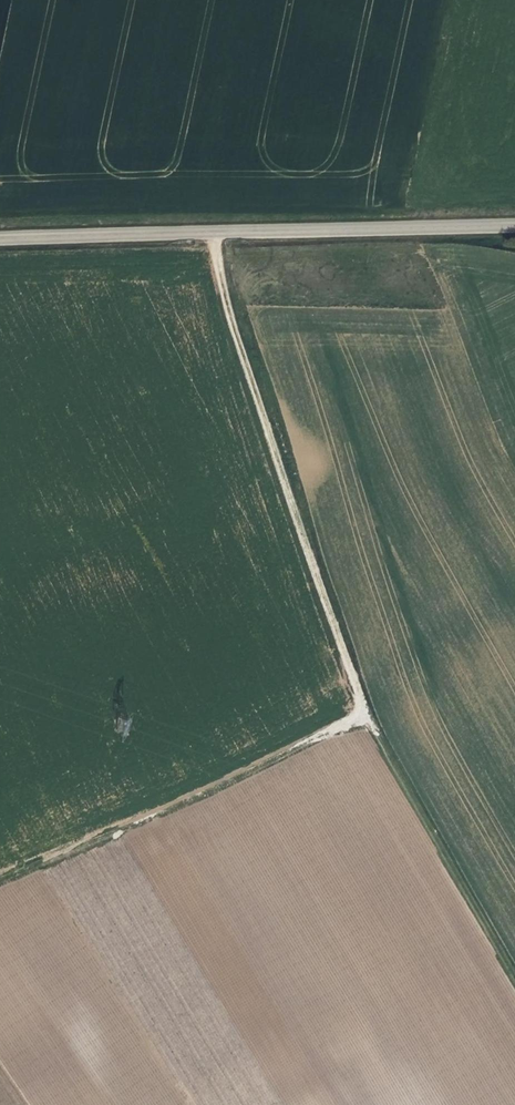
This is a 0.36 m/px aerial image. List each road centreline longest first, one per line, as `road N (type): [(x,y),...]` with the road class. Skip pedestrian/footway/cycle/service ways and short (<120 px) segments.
road 1 (track): [(514,969),(365,716),(223,286),(218,230)]
road 2 (unclassified): [(0,239),(514,226)]
road 3 (track): [(0,882),(365,716)]

